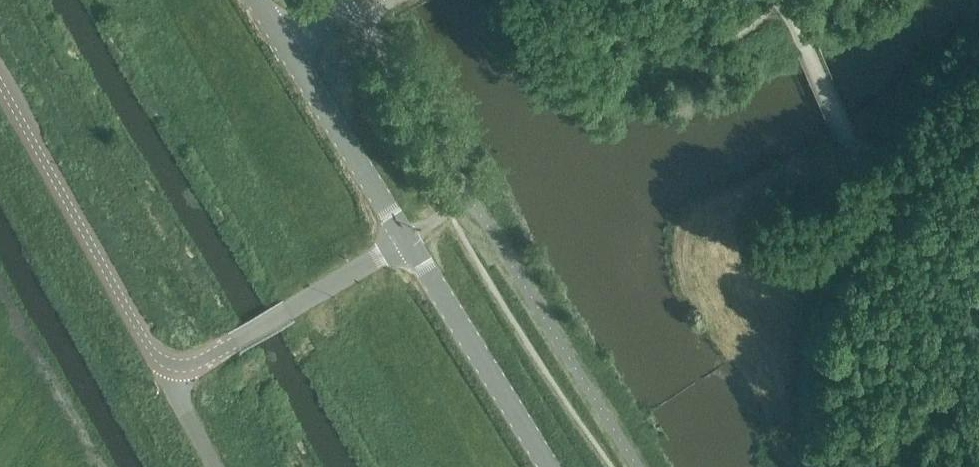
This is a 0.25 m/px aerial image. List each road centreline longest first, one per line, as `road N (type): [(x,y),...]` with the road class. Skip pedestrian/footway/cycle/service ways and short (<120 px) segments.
road 1 (tertiary): [(177,365),(145,340),(0,84)]
road 2 (tertiary): [(410,240),(258,0)]
road 3 (tertiary): [(552,466),(410,240)]
road 4 (tertiary): [(177,365),(207,357),(410,240)]

